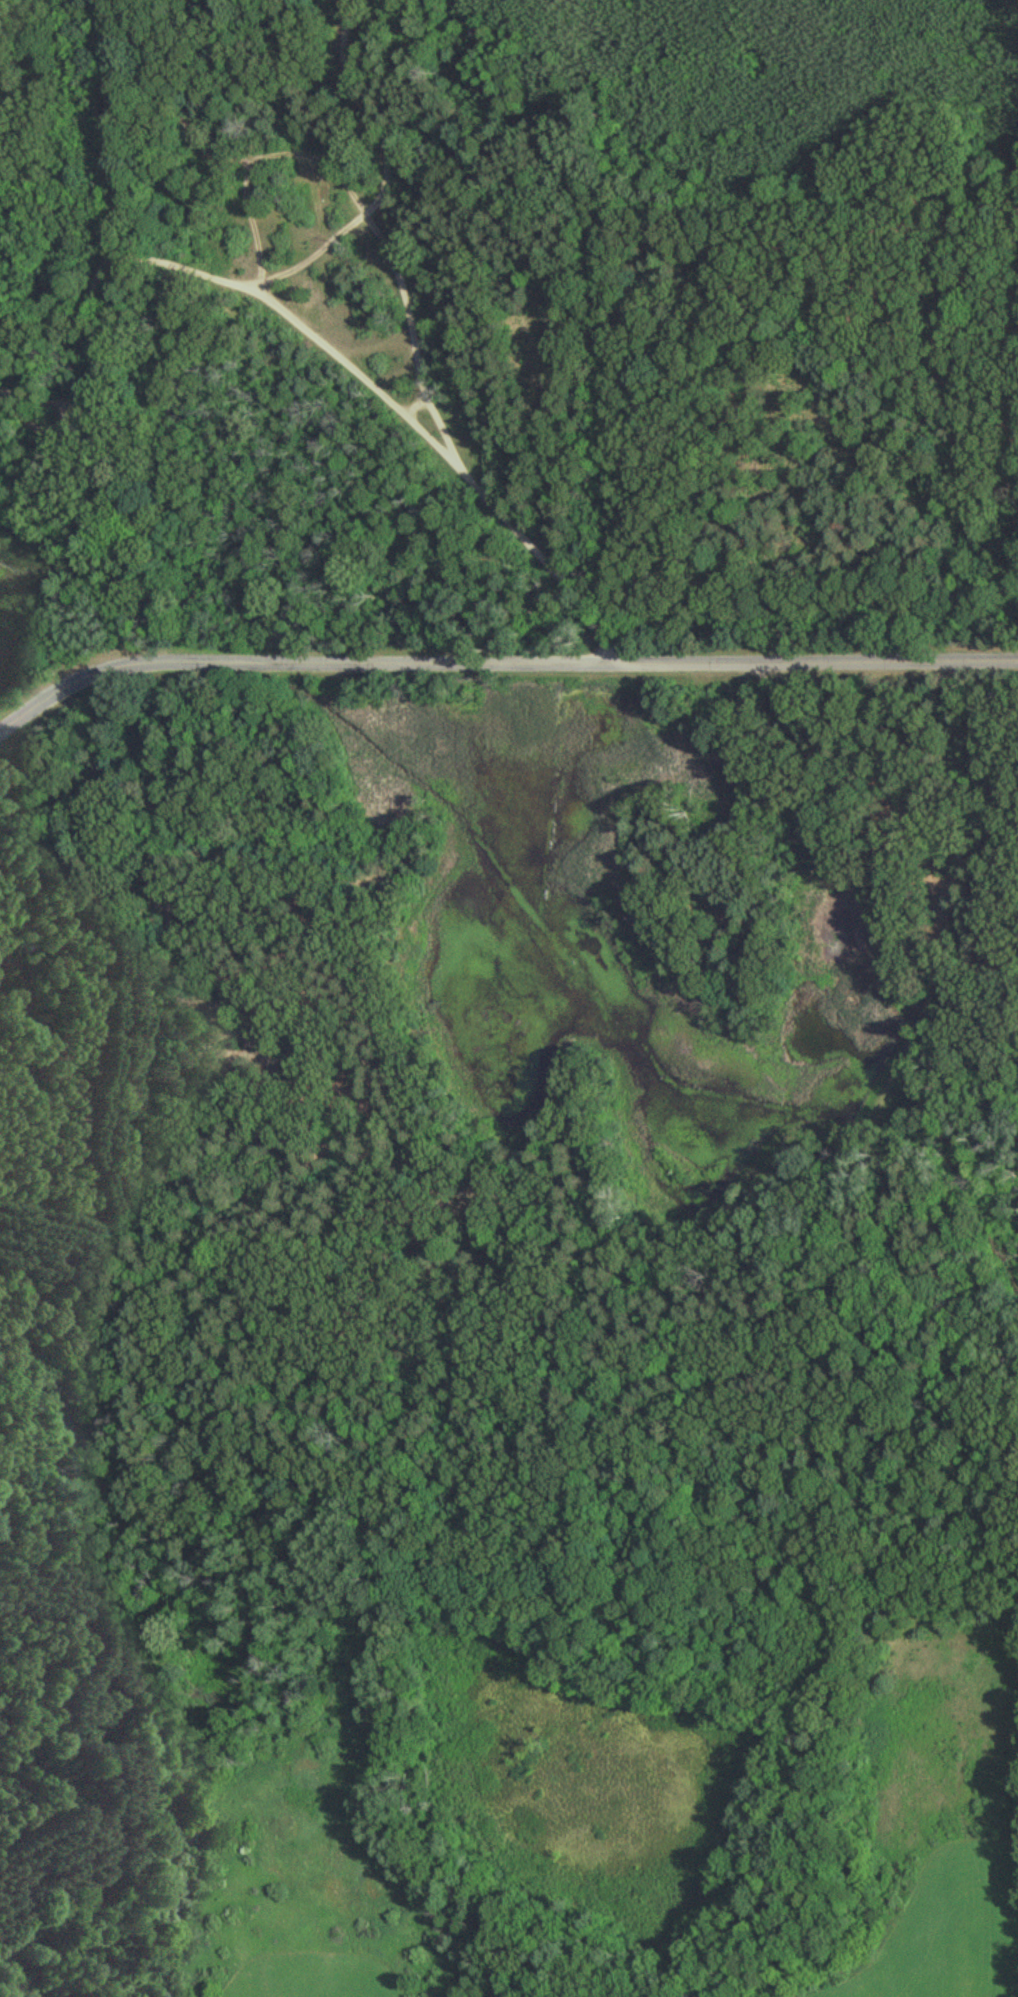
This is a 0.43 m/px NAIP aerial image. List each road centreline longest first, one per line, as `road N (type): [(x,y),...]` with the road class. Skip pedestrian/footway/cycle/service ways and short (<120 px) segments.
road 1 (residential): [(1017,656),(147,661),(79,675),(0,726)]
road 2 (residential): [(122,260),(201,274),(281,311),(450,455),(423,388),(384,154),(343,65),(358,0)]
road 3 (residential): [(610,659),(586,608),(450,455)]
road 4 (track): [(0,388),(48,400),(71,400),(85,390),(97,355),(94,282),(122,260)]

